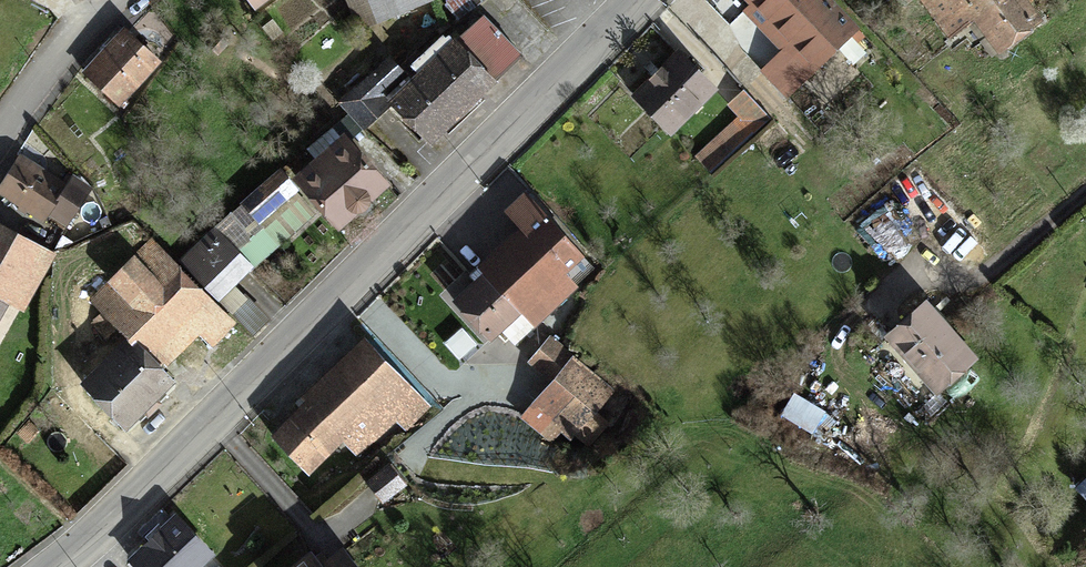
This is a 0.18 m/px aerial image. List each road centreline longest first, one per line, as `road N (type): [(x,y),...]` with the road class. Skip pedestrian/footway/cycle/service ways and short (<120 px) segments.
road 1 (tertiary): [(56,566),(640,0)]
road 2 (residential): [(0,143),(81,32),(126,0)]
road 3 (unclassified): [(990,269),(1085,190)]

